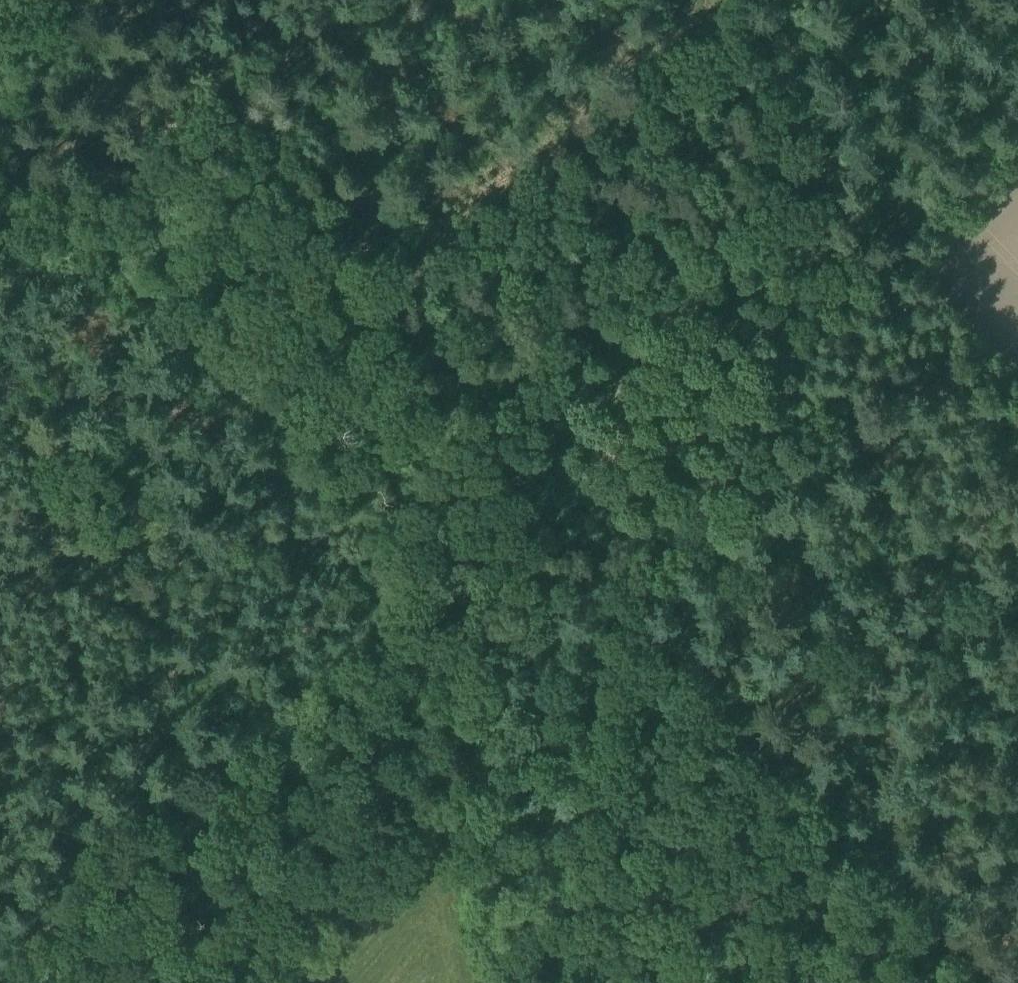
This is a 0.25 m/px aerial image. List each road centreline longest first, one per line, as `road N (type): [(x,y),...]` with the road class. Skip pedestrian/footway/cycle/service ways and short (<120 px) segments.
road 1 (track): [(634,601),(1012,982)]
road 2 (track): [(835,194),(668,328),(580,364),(563,394),(557,442),(570,499),(601,557)]

